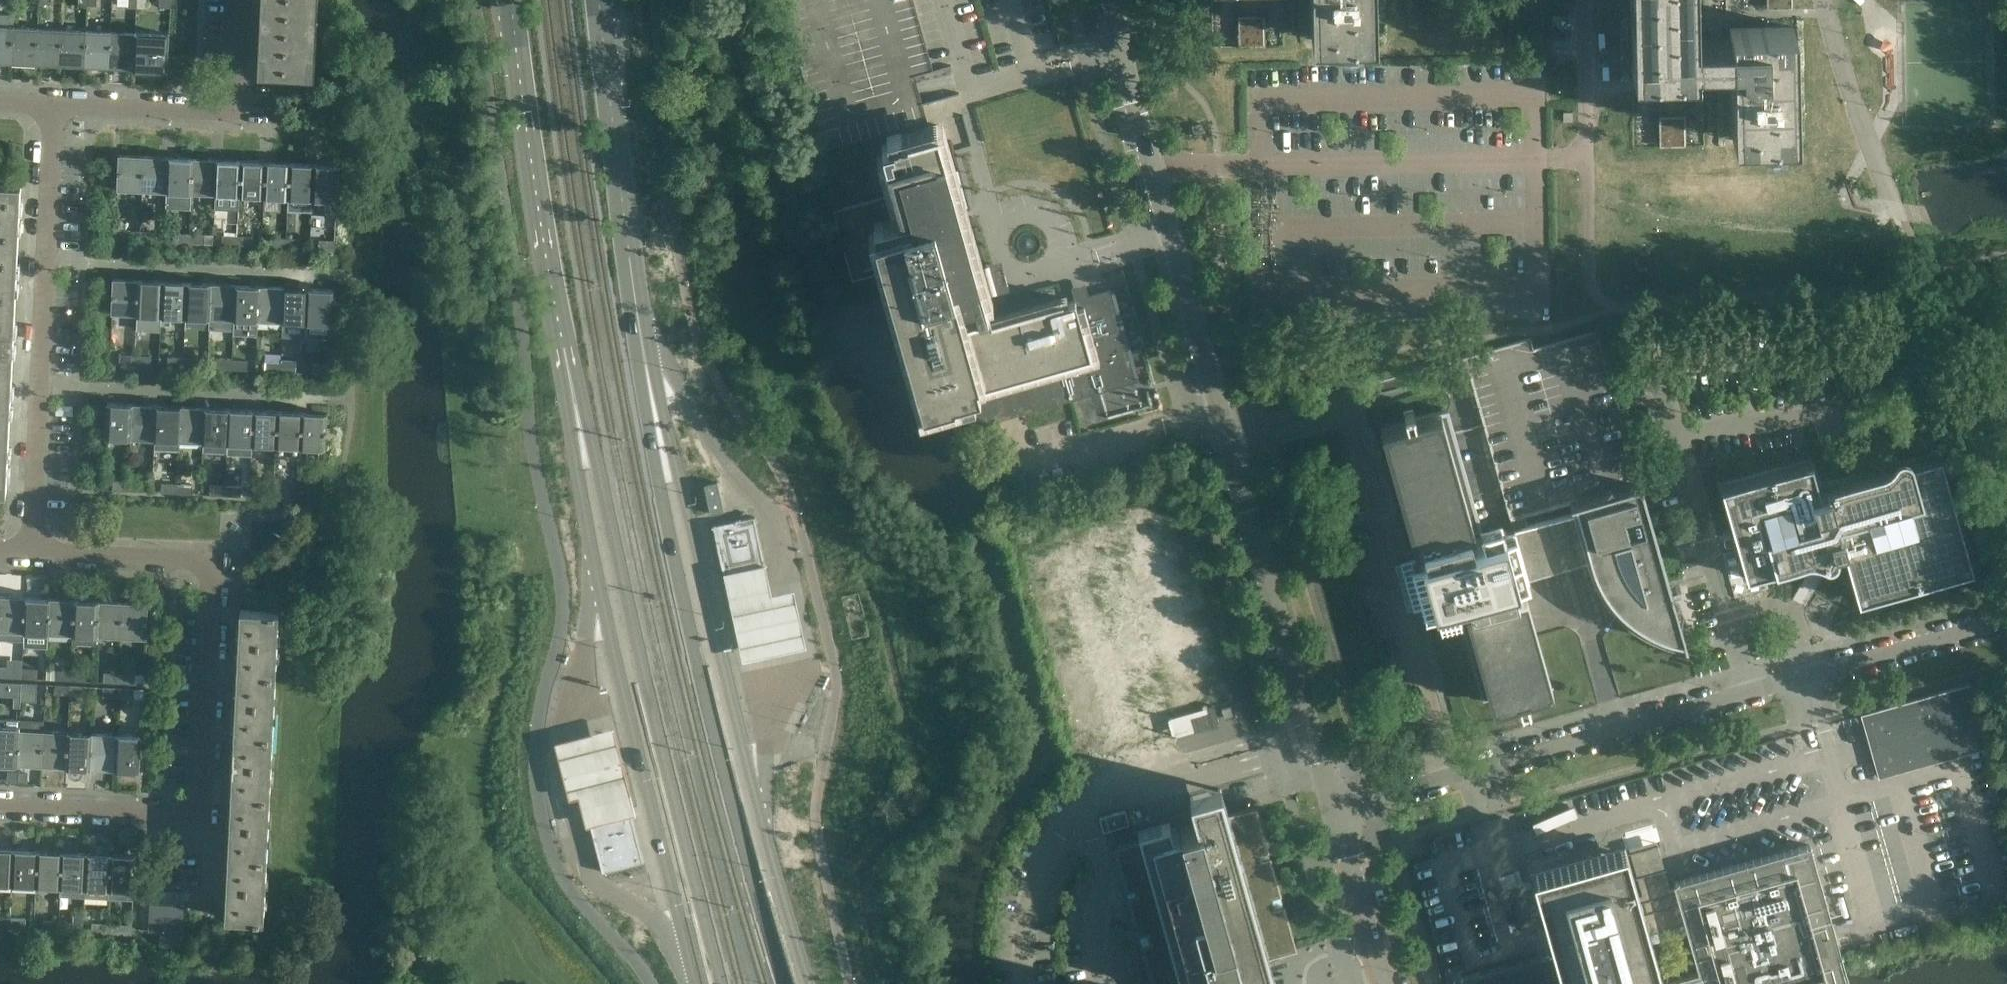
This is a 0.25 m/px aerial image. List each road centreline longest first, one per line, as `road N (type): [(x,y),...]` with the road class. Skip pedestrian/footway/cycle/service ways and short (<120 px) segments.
road 1 (unclassified): [(1335,810),(1150,165),(1112,0)]
road 2 (unclassified): [(1335,810),(2006,620)]
road 3 (secondary): [(809,983),(641,351)]
road 4 (secondary): [(783,983),(660,495),(641,351)]
road 5 (unclassified): [(0,808),(204,818),(212,569),(202,562),(37,556)]
road 6 (secondary): [(572,374),(717,983)]
road 7 (secondary): [(572,374),(596,579),(694,983)]
road 8 (unclassified): [(37,556),(57,109)]
road 9 (secondary): [(510,0),(572,374)]
road 10 (secondary): [(641,351),(604,0)]
road 11 (residential): [(1823,0),(1854,108),(1933,275)]
road 12 (unclassified): [(57,109),(214,117),(236,104),(242,0)]
road 13 (residential): [(1541,158),(1588,155),(1585,0)]
road 14 (unclassified): [(1384,983),(1335,810)]

